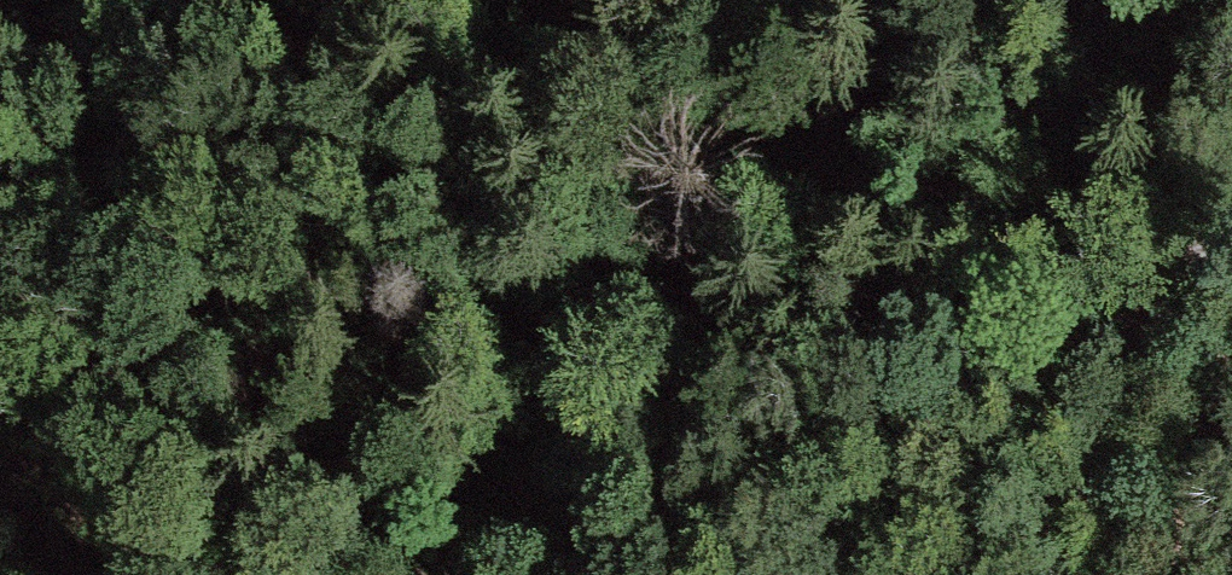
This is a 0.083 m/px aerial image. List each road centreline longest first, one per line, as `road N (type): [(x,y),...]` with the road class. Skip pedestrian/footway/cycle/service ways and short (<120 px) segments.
road 1 (track): [(946,0),(696,254),(347,574)]
road 2 (track): [(1231,219),(1061,574)]
road 3 (track): [(200,0),(0,240)]

